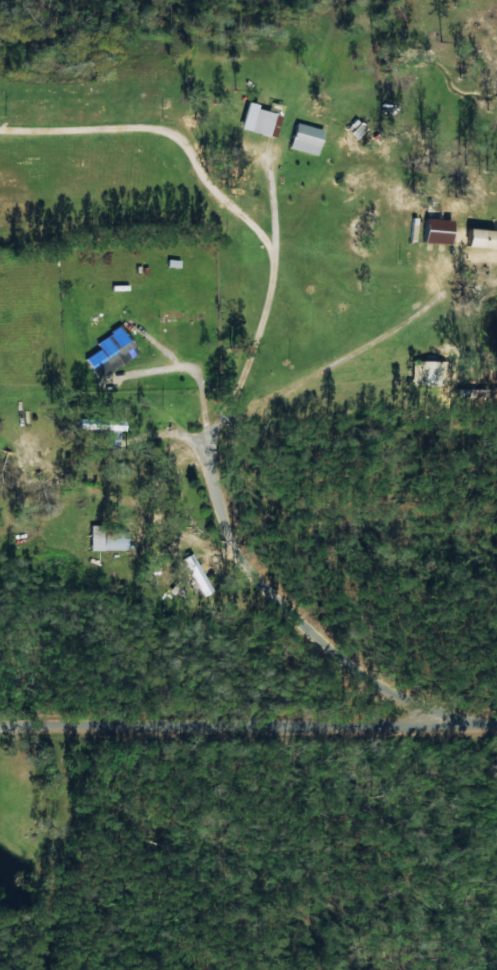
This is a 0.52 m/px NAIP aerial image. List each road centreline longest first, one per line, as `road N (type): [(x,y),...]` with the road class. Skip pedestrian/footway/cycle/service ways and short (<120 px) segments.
road 1 (residential): [(496,727),(0,727)]
road 2 (residential): [(487,727),(397,689),(329,640),(240,546),(213,432)]

